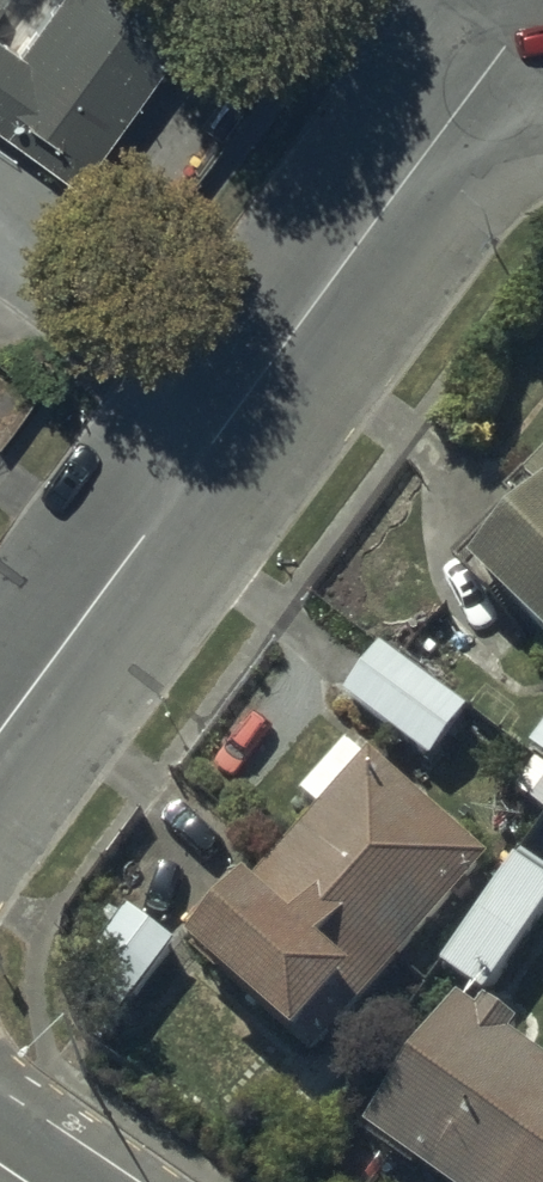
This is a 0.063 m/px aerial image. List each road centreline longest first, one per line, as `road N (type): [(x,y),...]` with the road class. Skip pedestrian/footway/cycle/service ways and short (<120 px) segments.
road 1 (residential): [(233,416),(538,0)]
road 2 (residential): [(0,732),(233,416)]
road 3 (residential): [(233,416),(0,241)]

